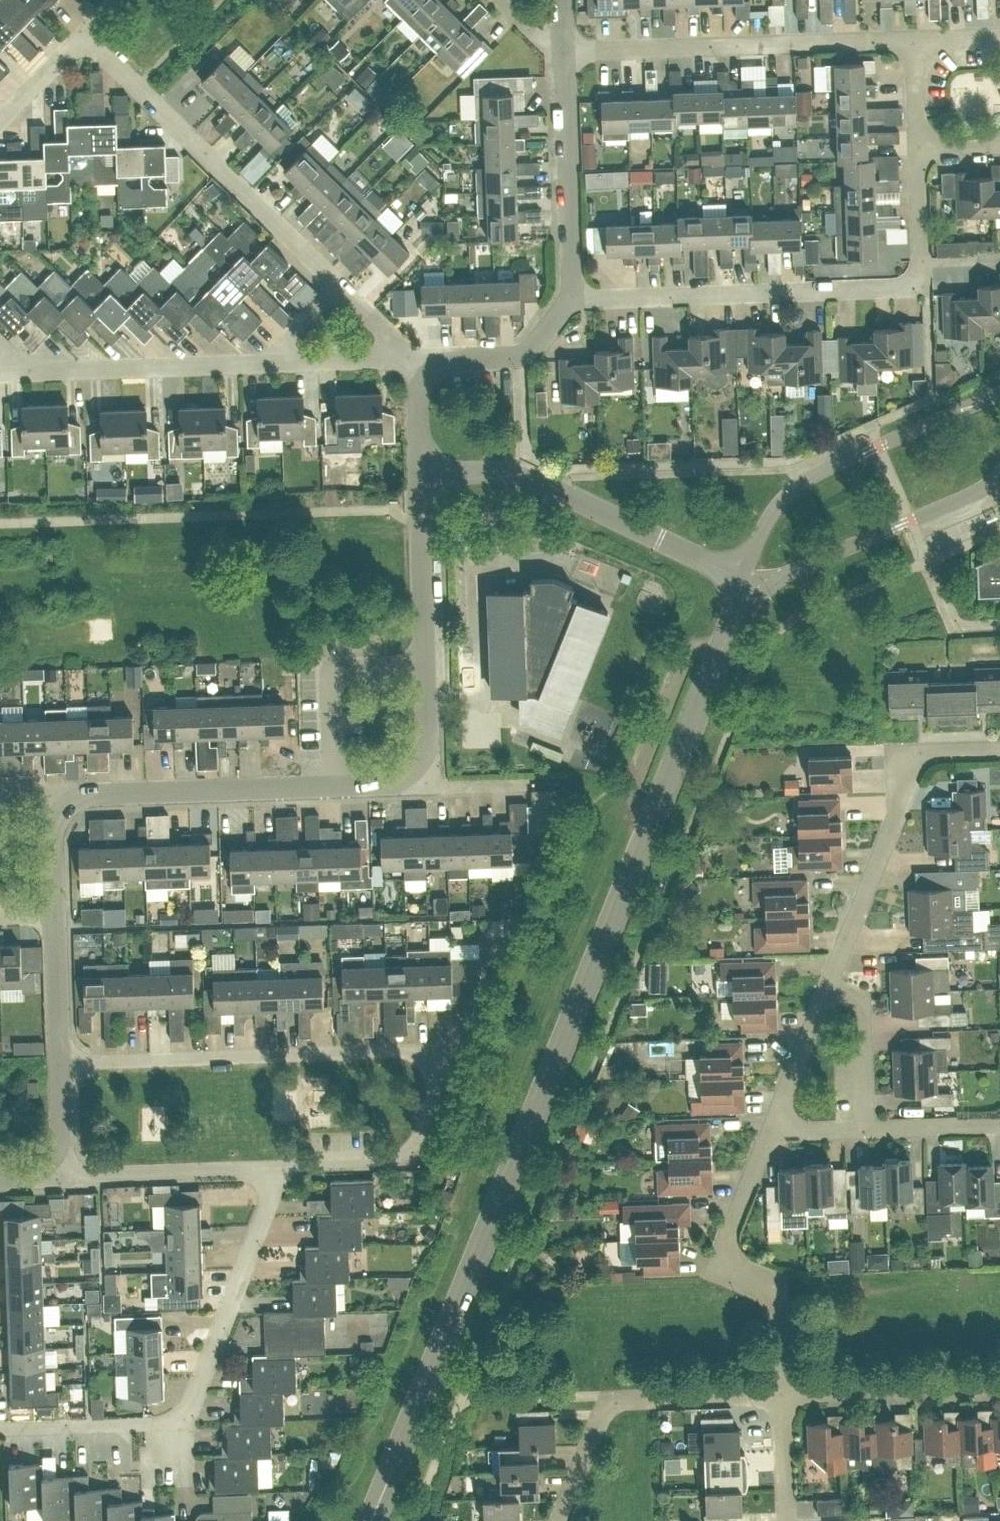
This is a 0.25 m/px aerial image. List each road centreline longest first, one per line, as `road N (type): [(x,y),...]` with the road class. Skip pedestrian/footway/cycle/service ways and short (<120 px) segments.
road 1 (tertiary): [(371,1520),(734,616)]
road 2 (residential): [(270,1170),(407,1157),(439,1062),(419,1049),(61,1062)]
road 3 (residential): [(573,298),(922,287),(918,147)]
road 4 (residential): [(0,118),(65,53),(84,45),(103,54),(337,282)]
road 5 (residential): [(0,1427),(168,1421),(193,1402),(271,1194),(270,1170)]
road 6 (residential): [(915,39),(563,50)]
road 7 (residential): [(421,477),(523,475),(743,578)]
road 8 (tertiary): [(999,392),(798,486),(777,507),(743,578)]
road 9 (residential): [(827,985),(914,764),(938,750),(999,748)]
road 10 (residential): [(784,1392),(780,1291),(733,1268),(724,1244),(772,1121)]
road 11 (residential): [(558,1520),(609,1400),(784,1392)]
road 12 (residential): [(61,803),(83,795),(335,786)]
road 13 (residential): [(11,371),(280,362)]
road 14 (tertiary): [(766,584),(912,521),(999,471)]
road 15 (residential): [(573,298),(563,50)]
road 16 (residential): [(52,1161),(70,1175),(270,1170)]
road 17 (residential): [(784,1392),(999,1386)]
road 18 (residential): [(335,786),(332,686),(353,669),(427,666)]
road 19 (residential): [(427,666),(421,477)]
road 20 (residential): [(418,359),(525,353),(573,298)]
road 21 (residential): [(869,1129),(865,1013),(854,997),(827,985)]
road 22 (residential): [(61,1062),(56,914)]
road 23 (residential): [(772,1121),(827,985)]
road 24 (residential): [(280,362),(418,359)]
road 25 (residential): [(869,1129),(999,1124)]
road 26 (residential): [(784,1392),(788,1520)]

